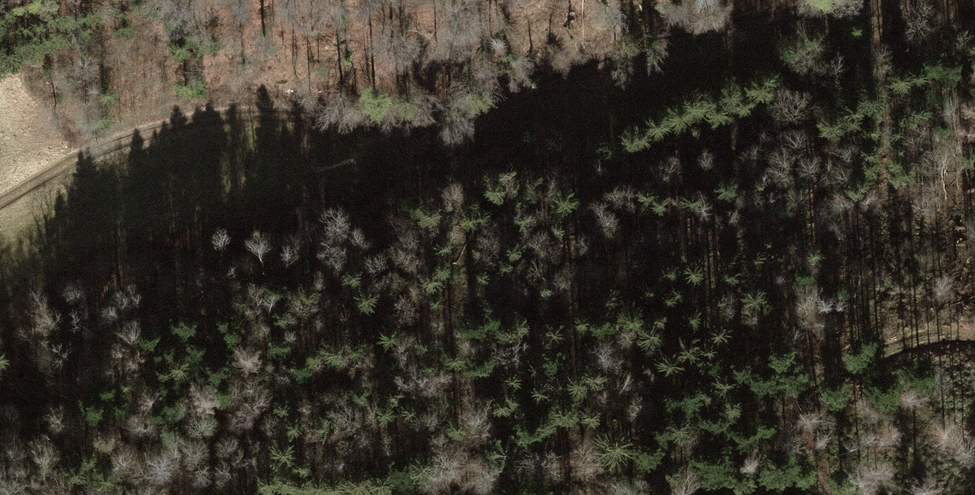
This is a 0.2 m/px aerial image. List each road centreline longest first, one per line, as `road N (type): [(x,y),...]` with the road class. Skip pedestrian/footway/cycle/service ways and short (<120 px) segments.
road 1 (track): [(893,0),(578,126),(402,130),(310,120),(150,126),(0,199)]
road 2 (track): [(974,331),(914,343),(795,386),(667,449),(391,494)]

